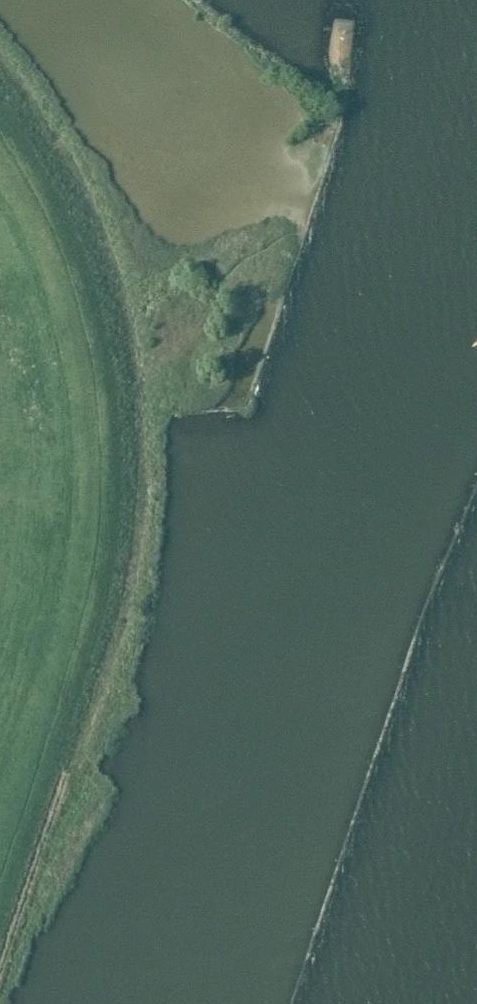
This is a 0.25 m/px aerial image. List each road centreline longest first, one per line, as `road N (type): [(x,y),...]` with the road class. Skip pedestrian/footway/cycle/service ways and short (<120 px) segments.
road 1 (track): [(0,132),(65,250),(104,446),(91,596),(0,883)]

